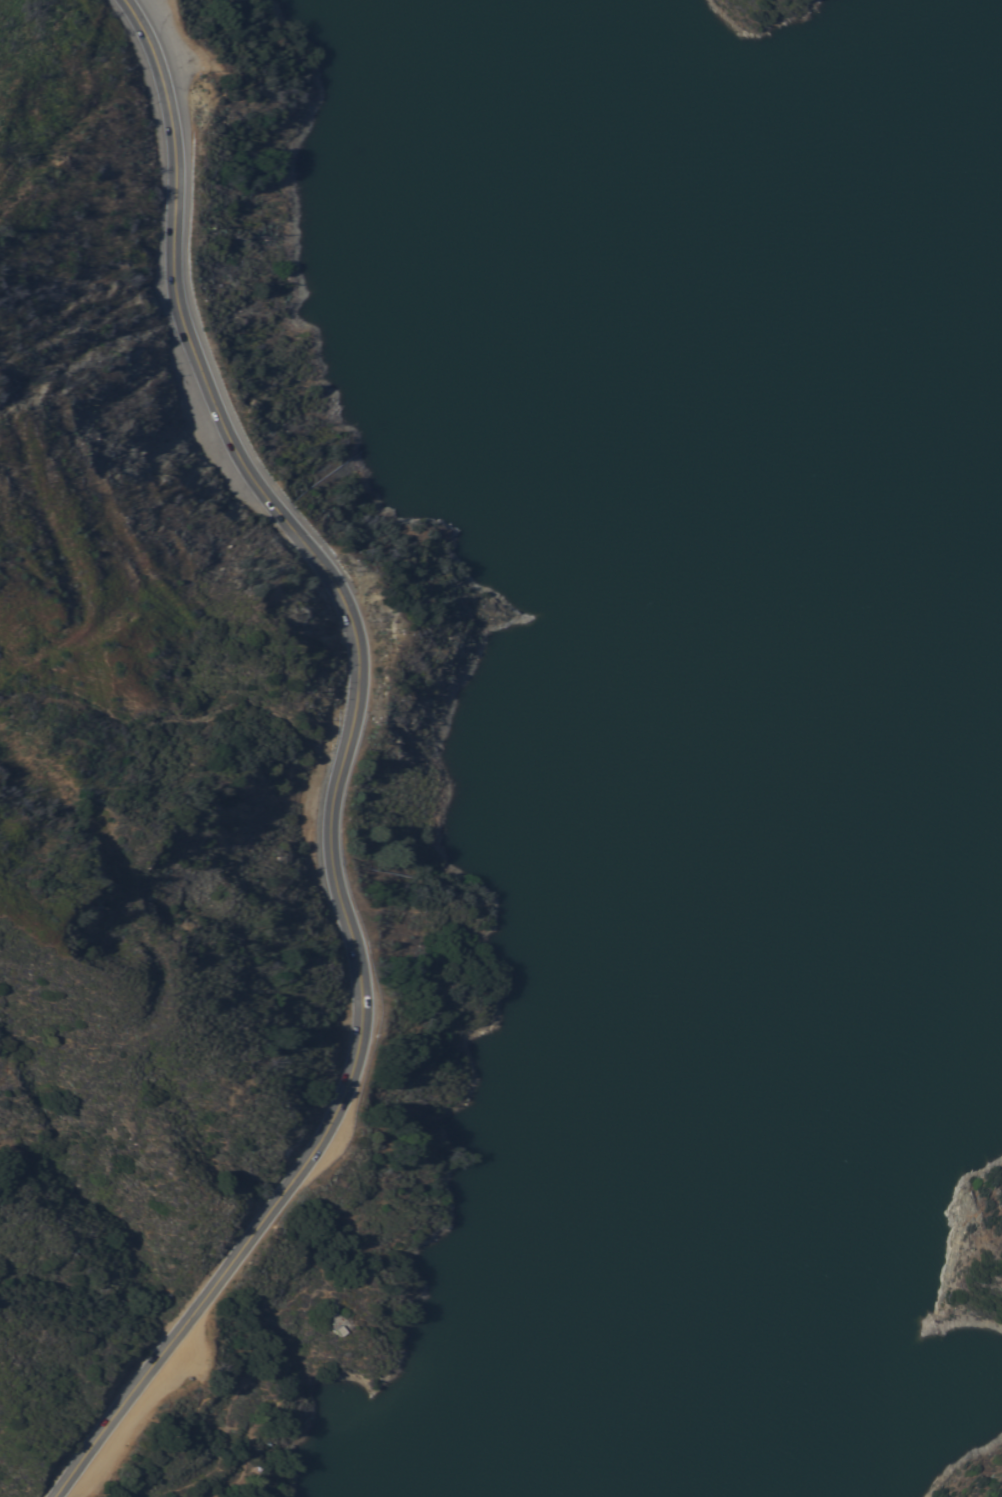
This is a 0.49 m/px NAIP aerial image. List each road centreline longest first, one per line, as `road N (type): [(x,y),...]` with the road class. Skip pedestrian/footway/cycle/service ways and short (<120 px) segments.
road 1 (secondary): [(125,0),(144,29),(169,104),(176,293),(190,341),(231,444),(327,573),(351,628),(355,699),(329,837),(360,998),(353,1062),(312,1156),(53,1496)]

